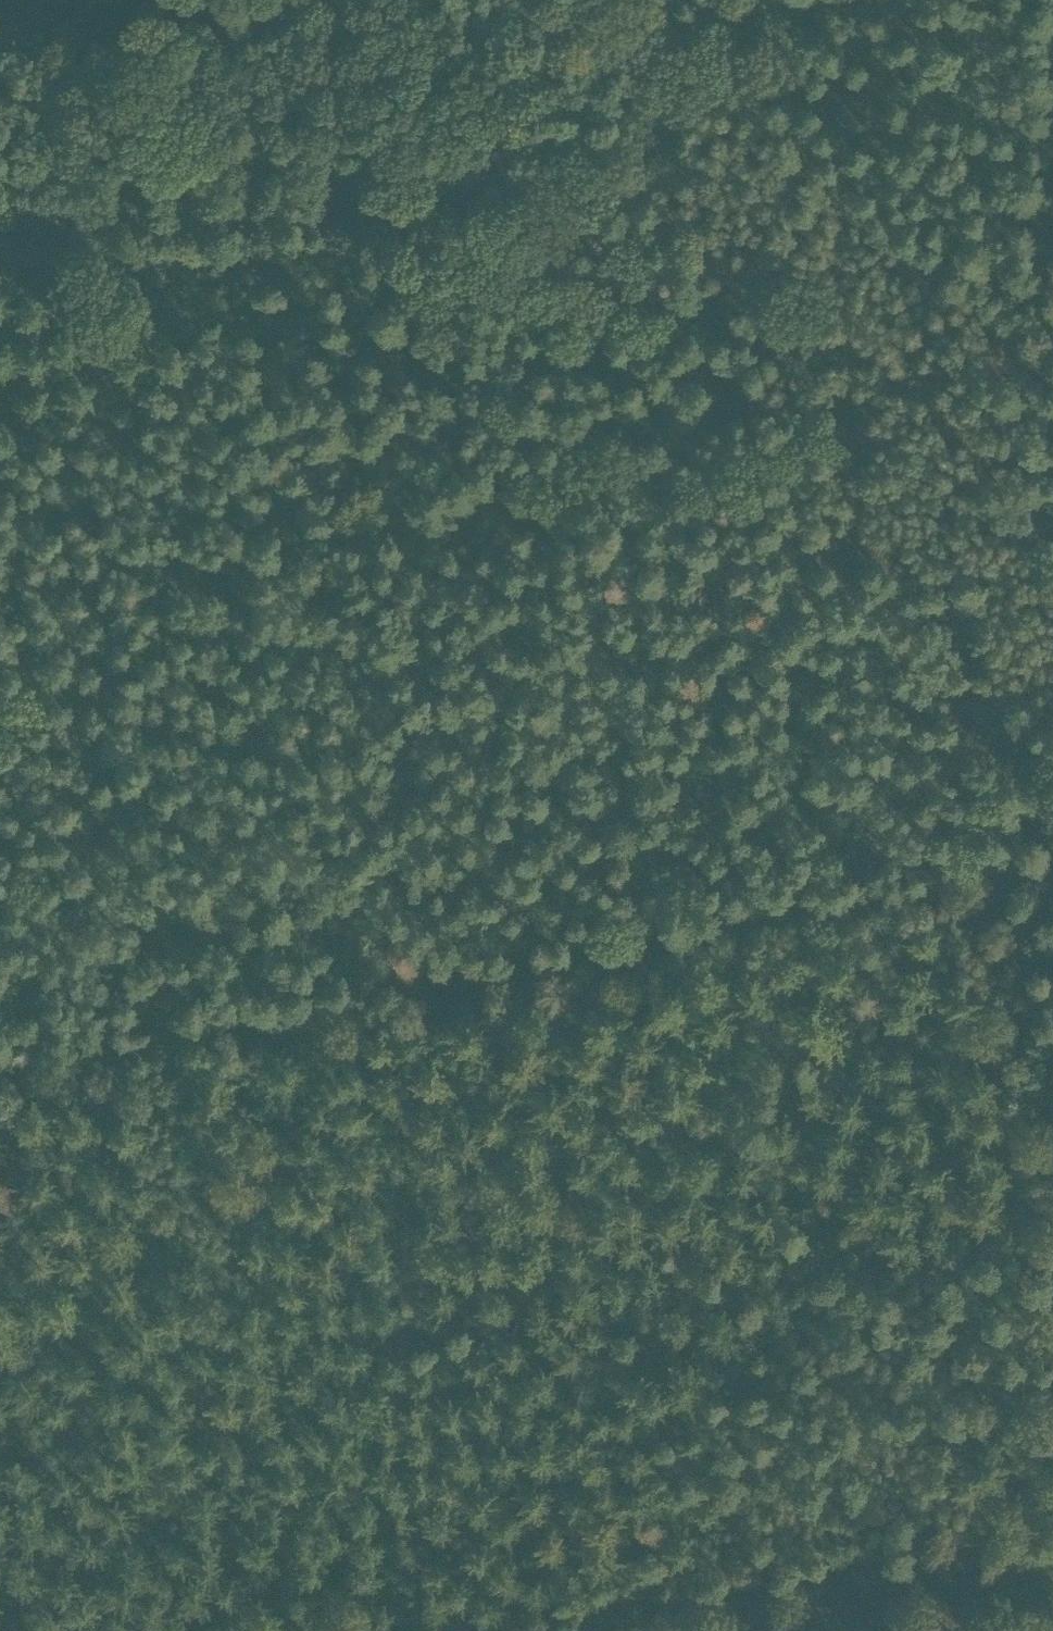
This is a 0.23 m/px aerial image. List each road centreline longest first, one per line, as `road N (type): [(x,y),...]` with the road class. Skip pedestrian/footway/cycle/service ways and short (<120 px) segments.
road 1 (track): [(0,1075),(1052,872)]
road 2 (track): [(0,195),(50,186),(530,181),(603,152),(820,0)]
road 3 (track): [(1052,1578),(790,1630)]
road 4 (track): [(978,888),(1052,1100)]

